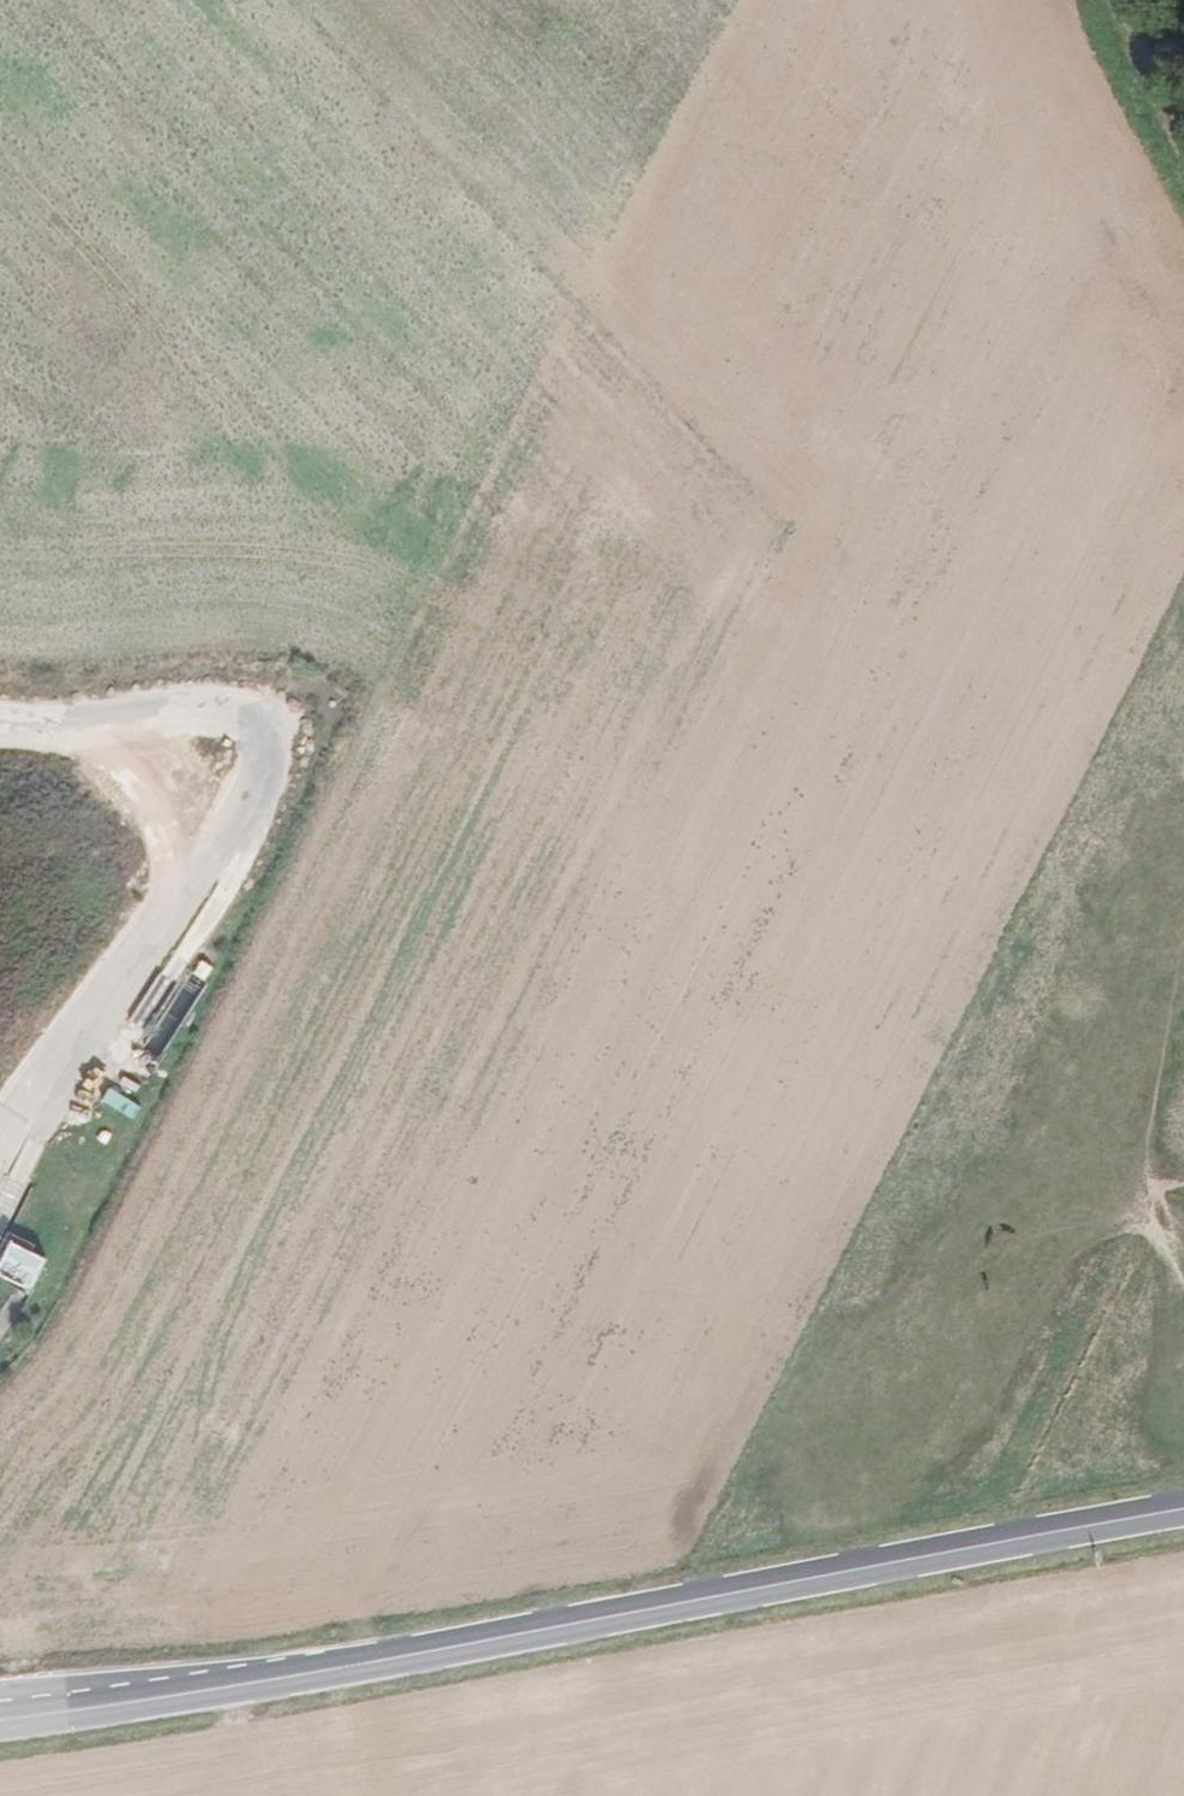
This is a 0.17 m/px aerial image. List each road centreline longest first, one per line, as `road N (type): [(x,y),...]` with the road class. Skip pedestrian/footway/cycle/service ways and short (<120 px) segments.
road 1 (secondary): [(1183,1512),(433,1651),(0,1719)]
road 2 (track): [(1183,164),(1100,13)]

